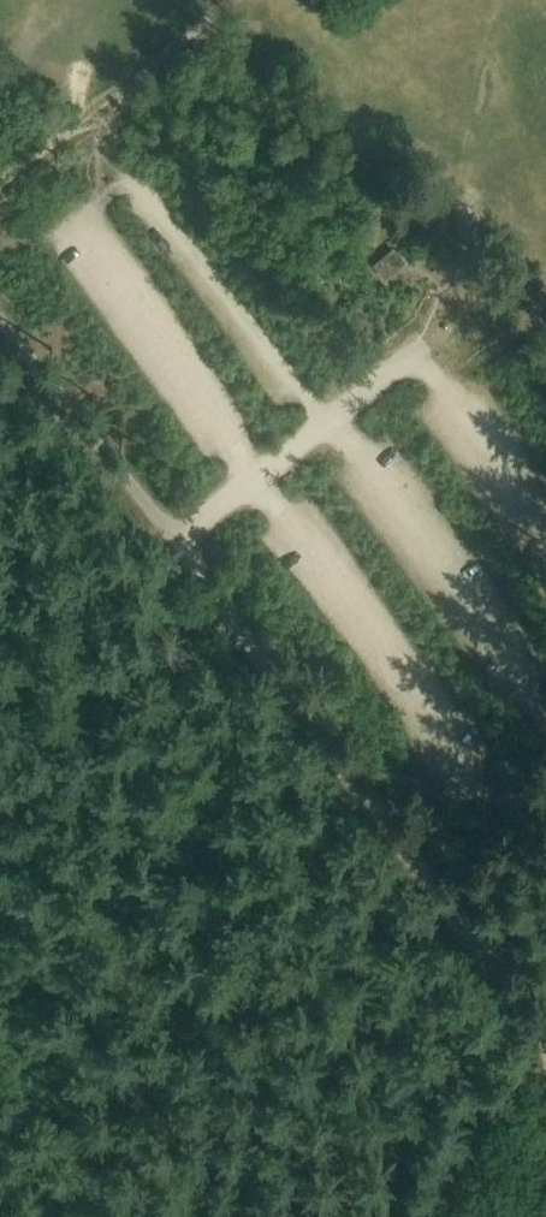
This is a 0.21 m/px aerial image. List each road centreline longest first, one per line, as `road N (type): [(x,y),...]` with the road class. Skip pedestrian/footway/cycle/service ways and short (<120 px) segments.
road 1 (unclassified): [(545,1037),(180,542),(10,331)]
road 2 (track): [(240,625),(0,854)]
road 3 (track): [(0,183),(233,0)]
road 4 (tertiary): [(465,1216),(545,1092)]

